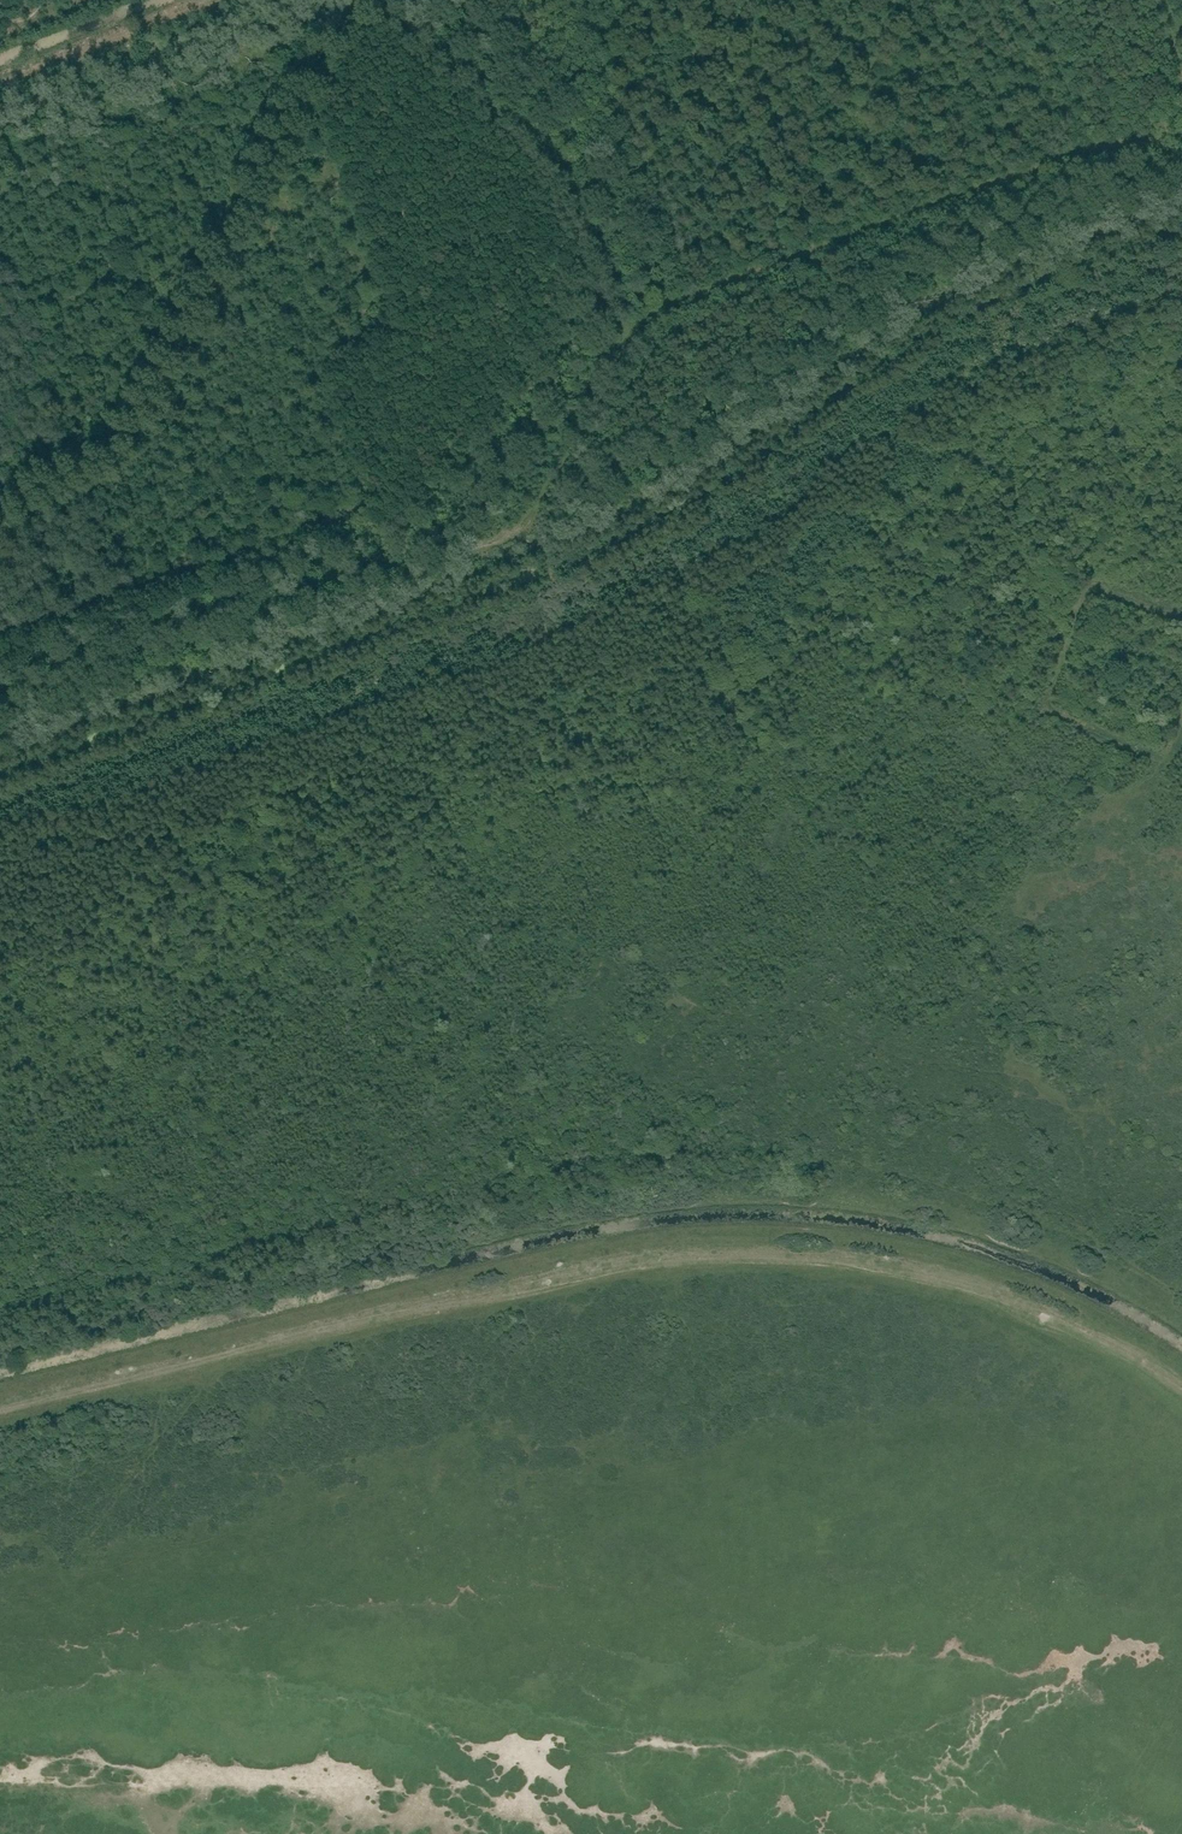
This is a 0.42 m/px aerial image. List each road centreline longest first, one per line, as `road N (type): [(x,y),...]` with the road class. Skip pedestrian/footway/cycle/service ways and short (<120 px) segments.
road 1 (track): [(0,1414),(644,1261),(794,1257),(949,1279),(1038,1311),(1181,1390)]

